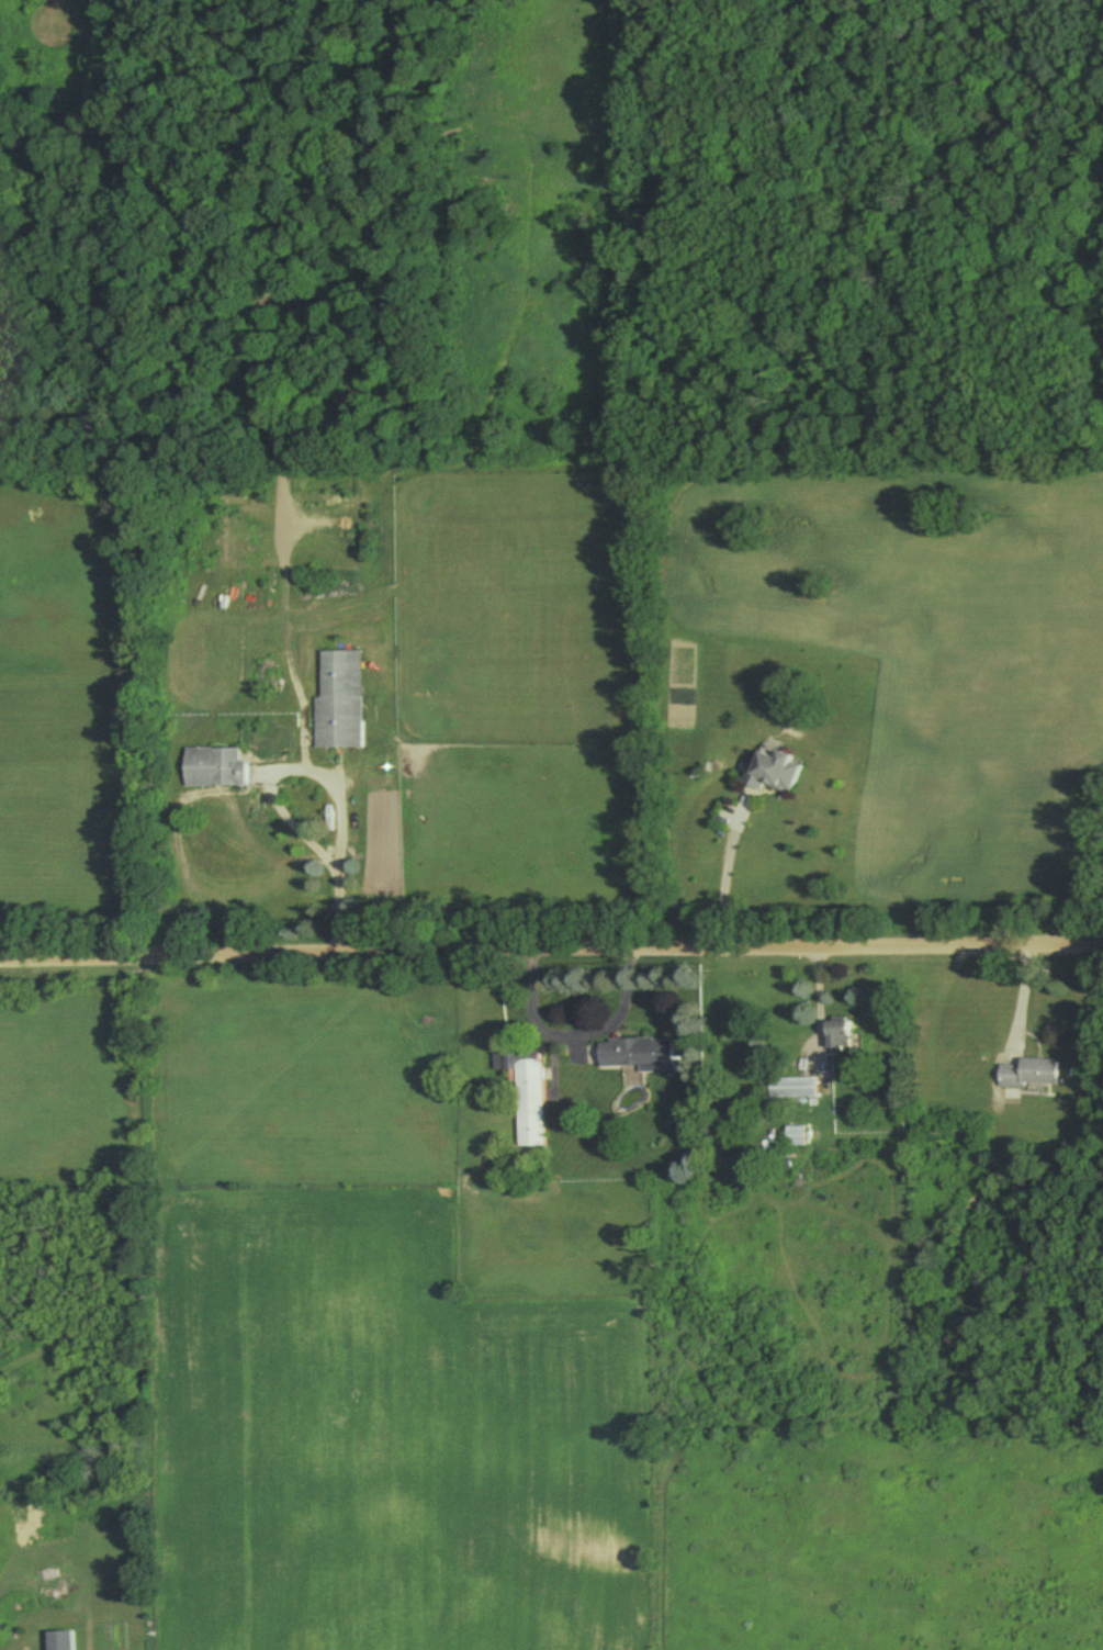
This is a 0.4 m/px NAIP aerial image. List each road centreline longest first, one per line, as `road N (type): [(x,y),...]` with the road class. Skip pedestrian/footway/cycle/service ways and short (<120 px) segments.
road 1 (residential): [(1102,944),(0,961)]

